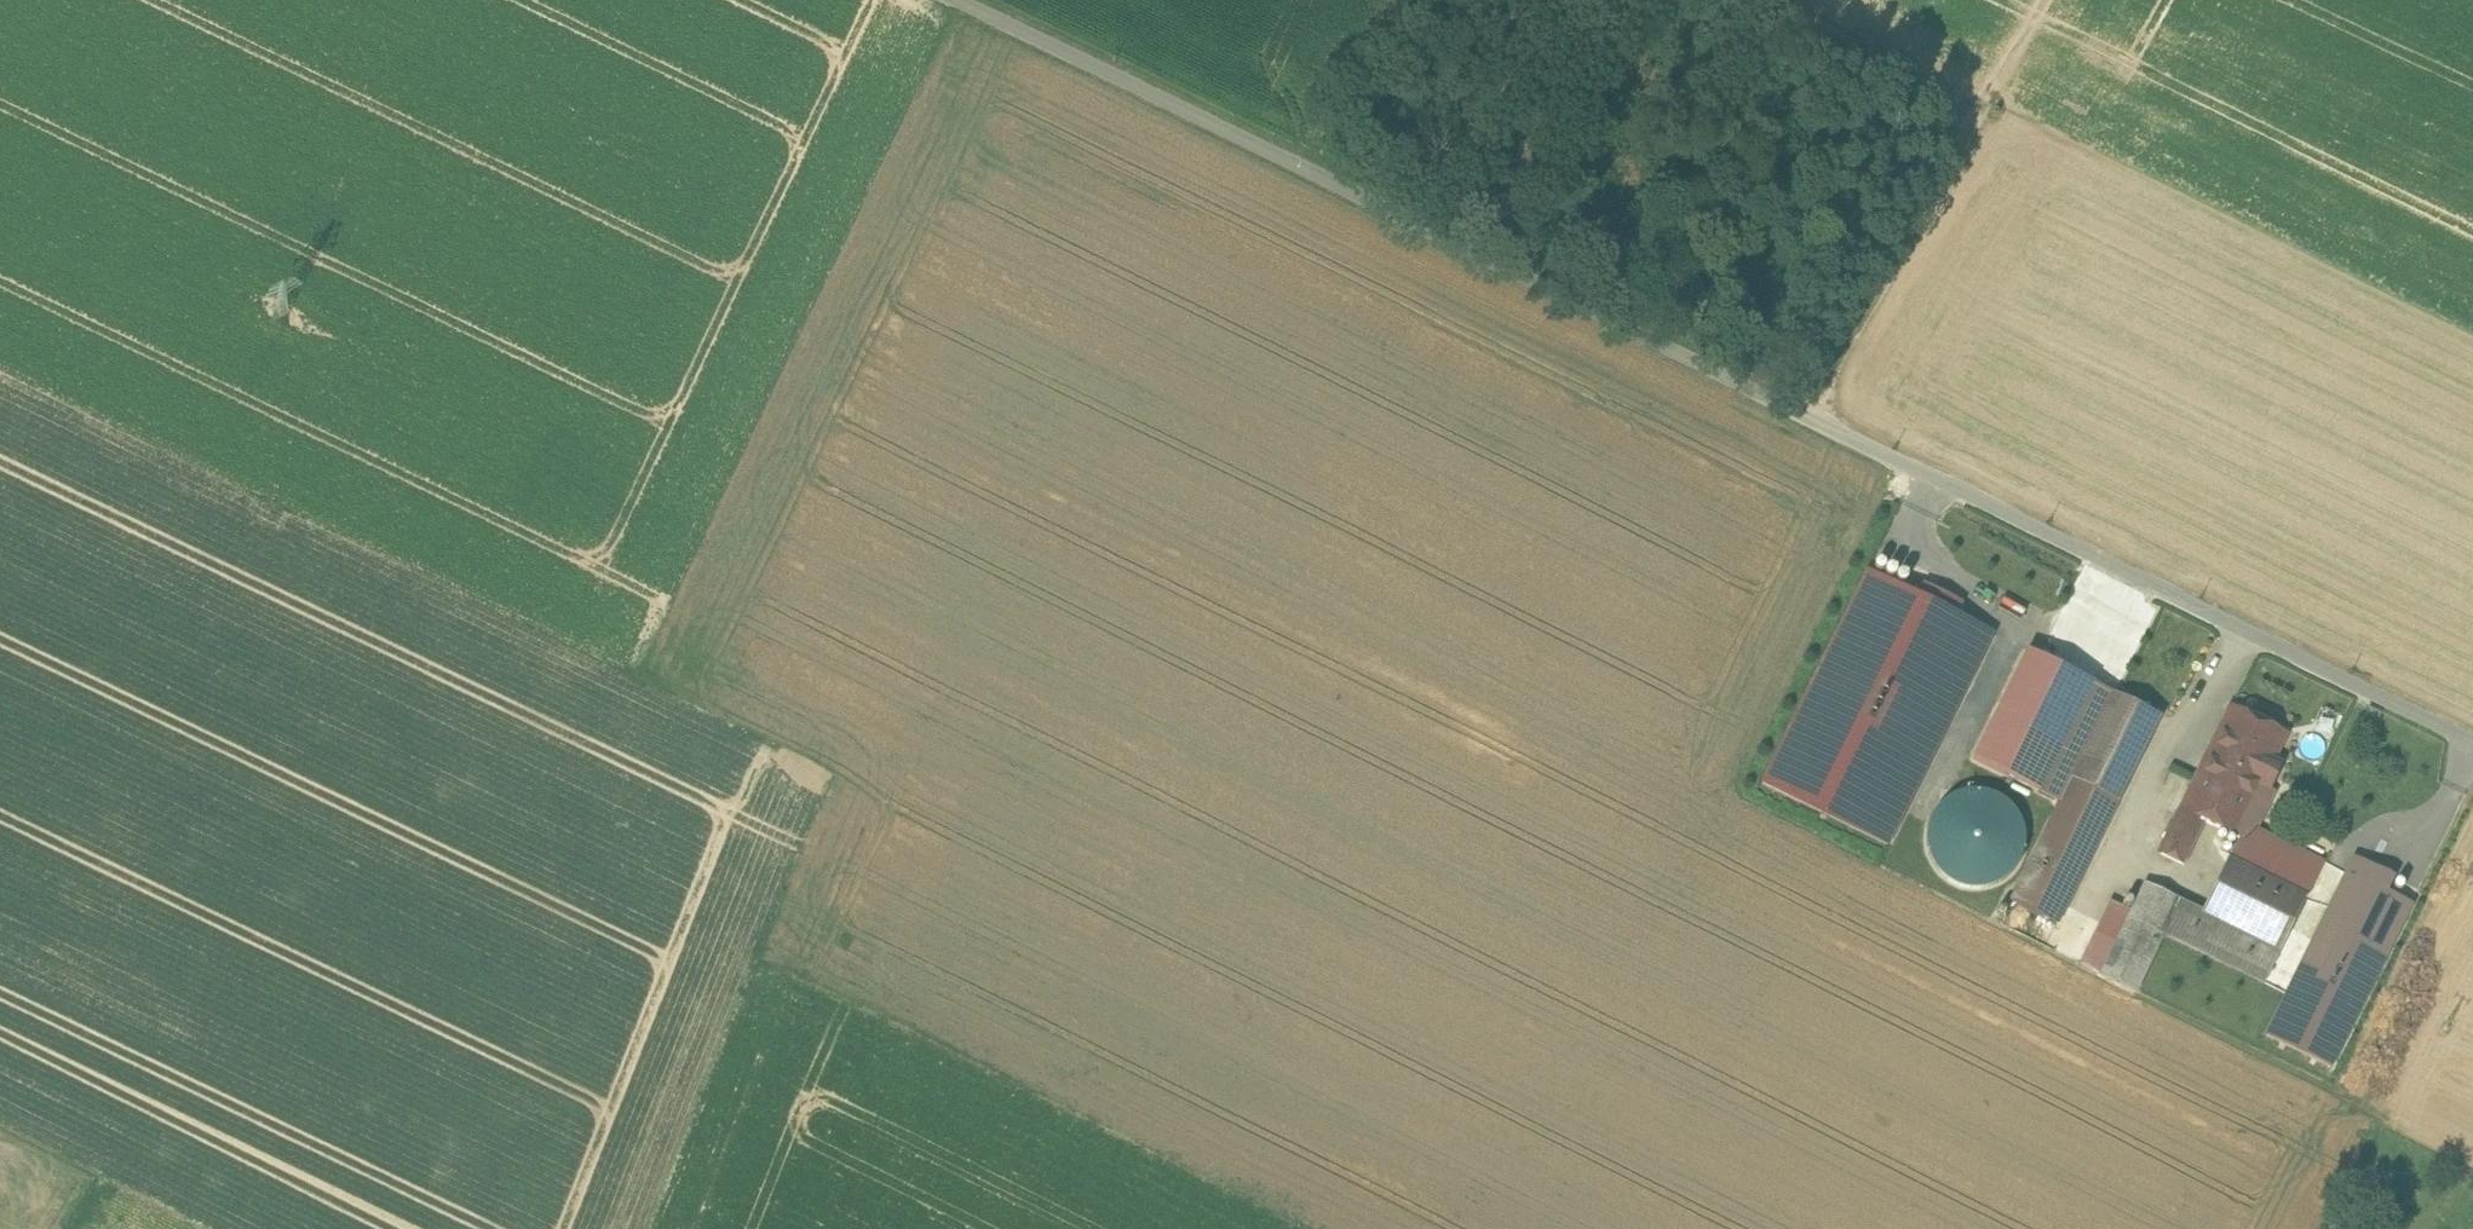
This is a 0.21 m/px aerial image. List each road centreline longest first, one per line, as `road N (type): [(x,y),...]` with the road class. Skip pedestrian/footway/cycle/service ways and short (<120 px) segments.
road 1 (unclassified): [(2472,741),(964,0)]

